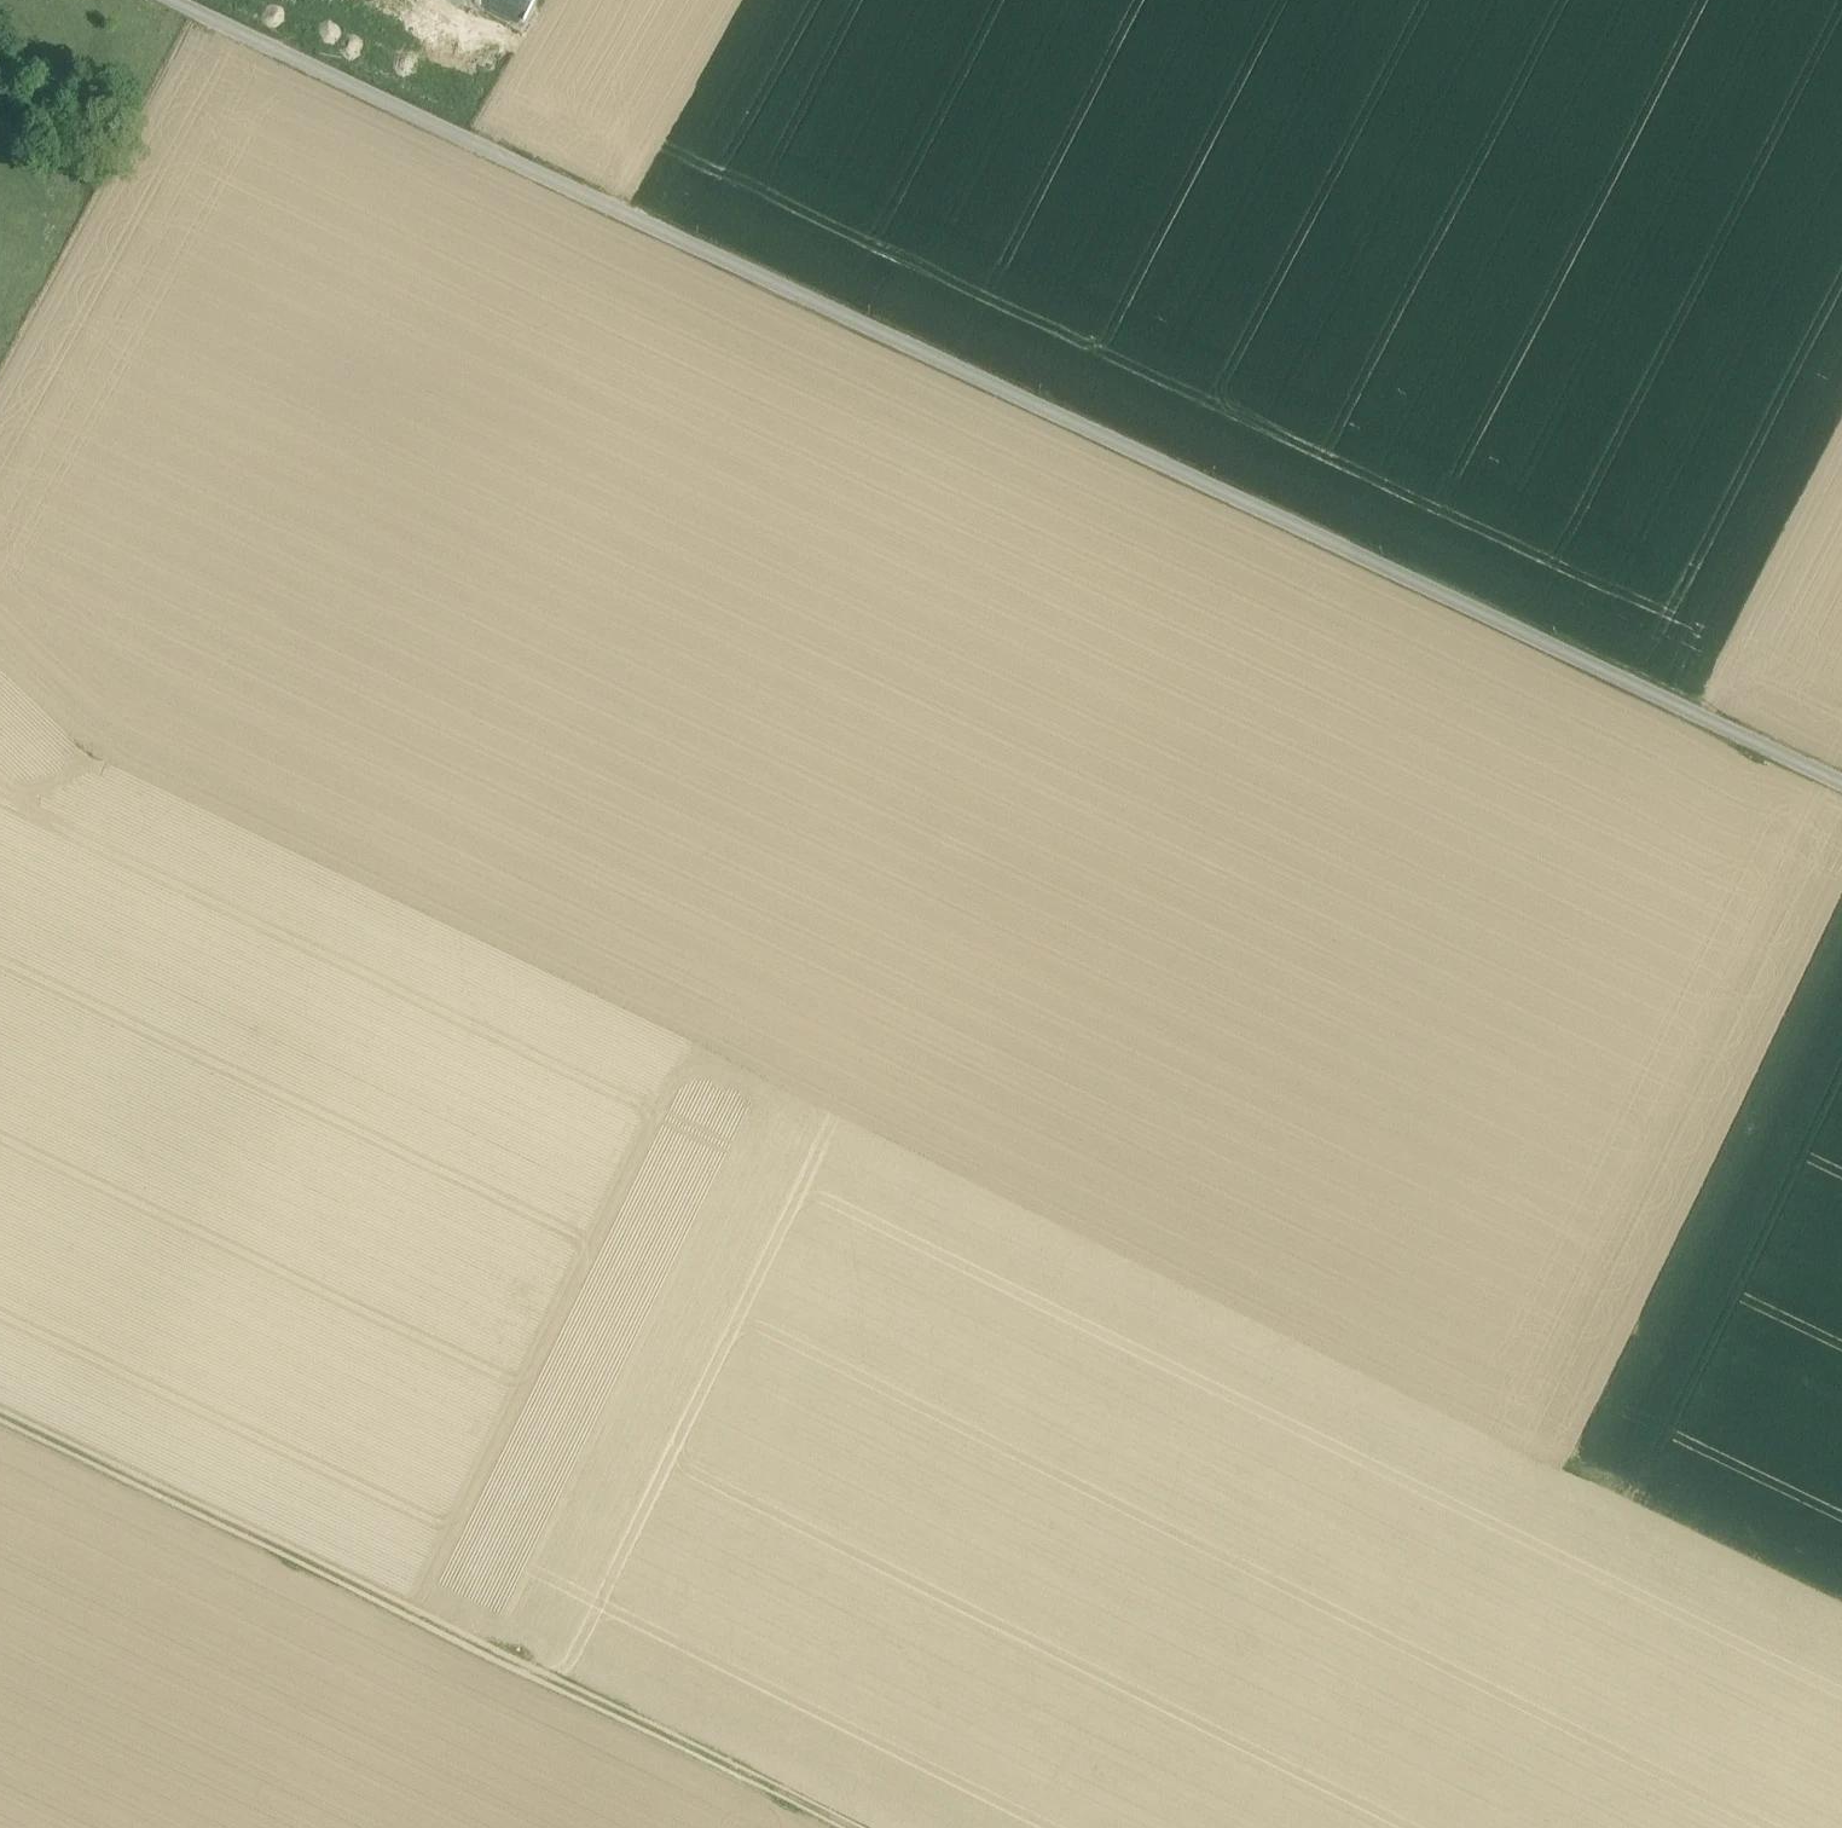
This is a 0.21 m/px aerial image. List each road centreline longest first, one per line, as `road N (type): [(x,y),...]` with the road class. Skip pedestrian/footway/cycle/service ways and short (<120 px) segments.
road 1 (unclassified): [(1841,780),(174,0)]

